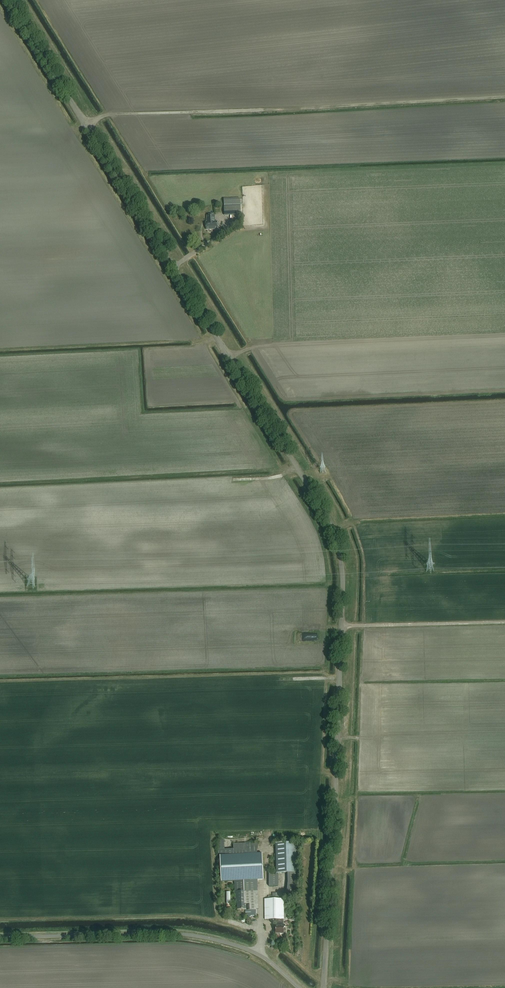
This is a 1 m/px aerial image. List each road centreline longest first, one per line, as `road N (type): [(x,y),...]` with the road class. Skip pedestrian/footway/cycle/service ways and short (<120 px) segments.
road 1 (unclassified): [(323,987),(342,627),(338,544),(8,0)]
road 2 (track): [(85,125),(111,115),(504,96)]
road 3 (unclassified): [(299,987),(259,955),(200,937),(0,938)]
road 4 (track): [(342,627),(504,623)]

